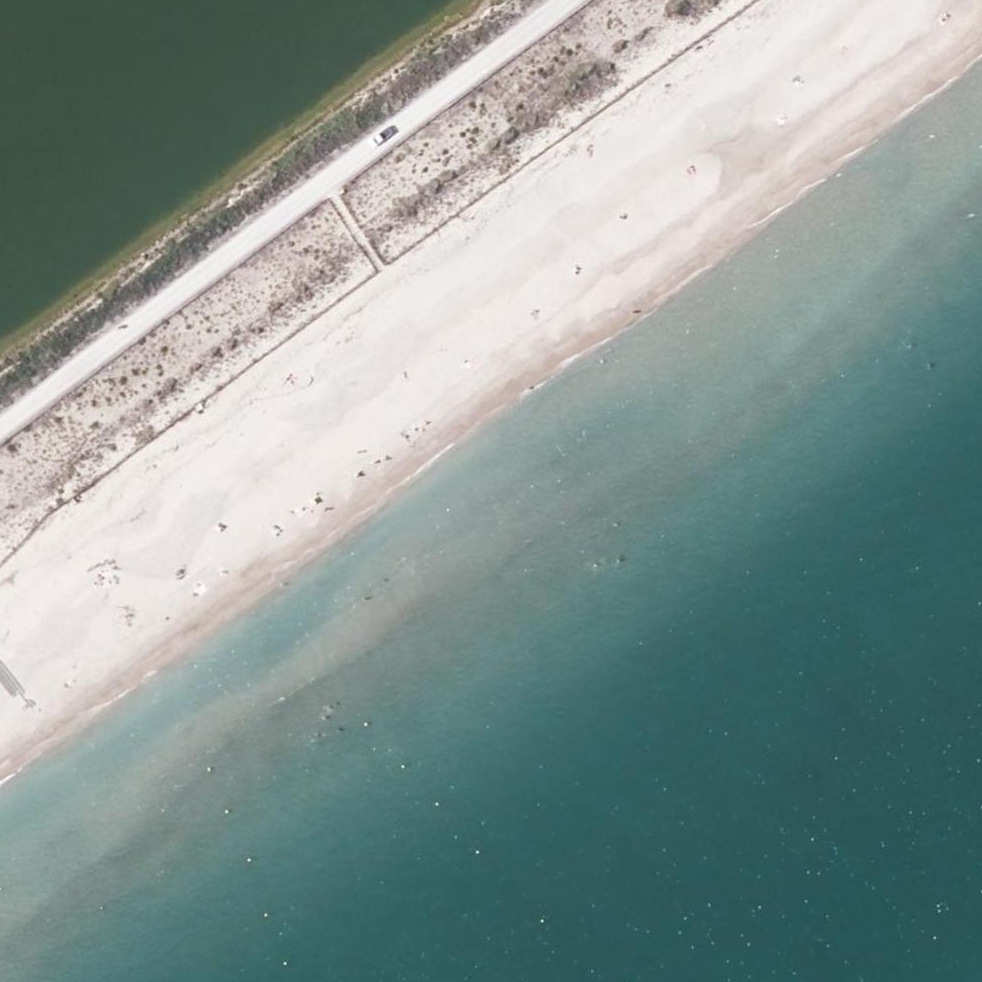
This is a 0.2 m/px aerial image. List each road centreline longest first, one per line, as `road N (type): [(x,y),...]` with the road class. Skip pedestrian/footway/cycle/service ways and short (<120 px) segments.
road 1 (track): [(568,0),(0,428)]

